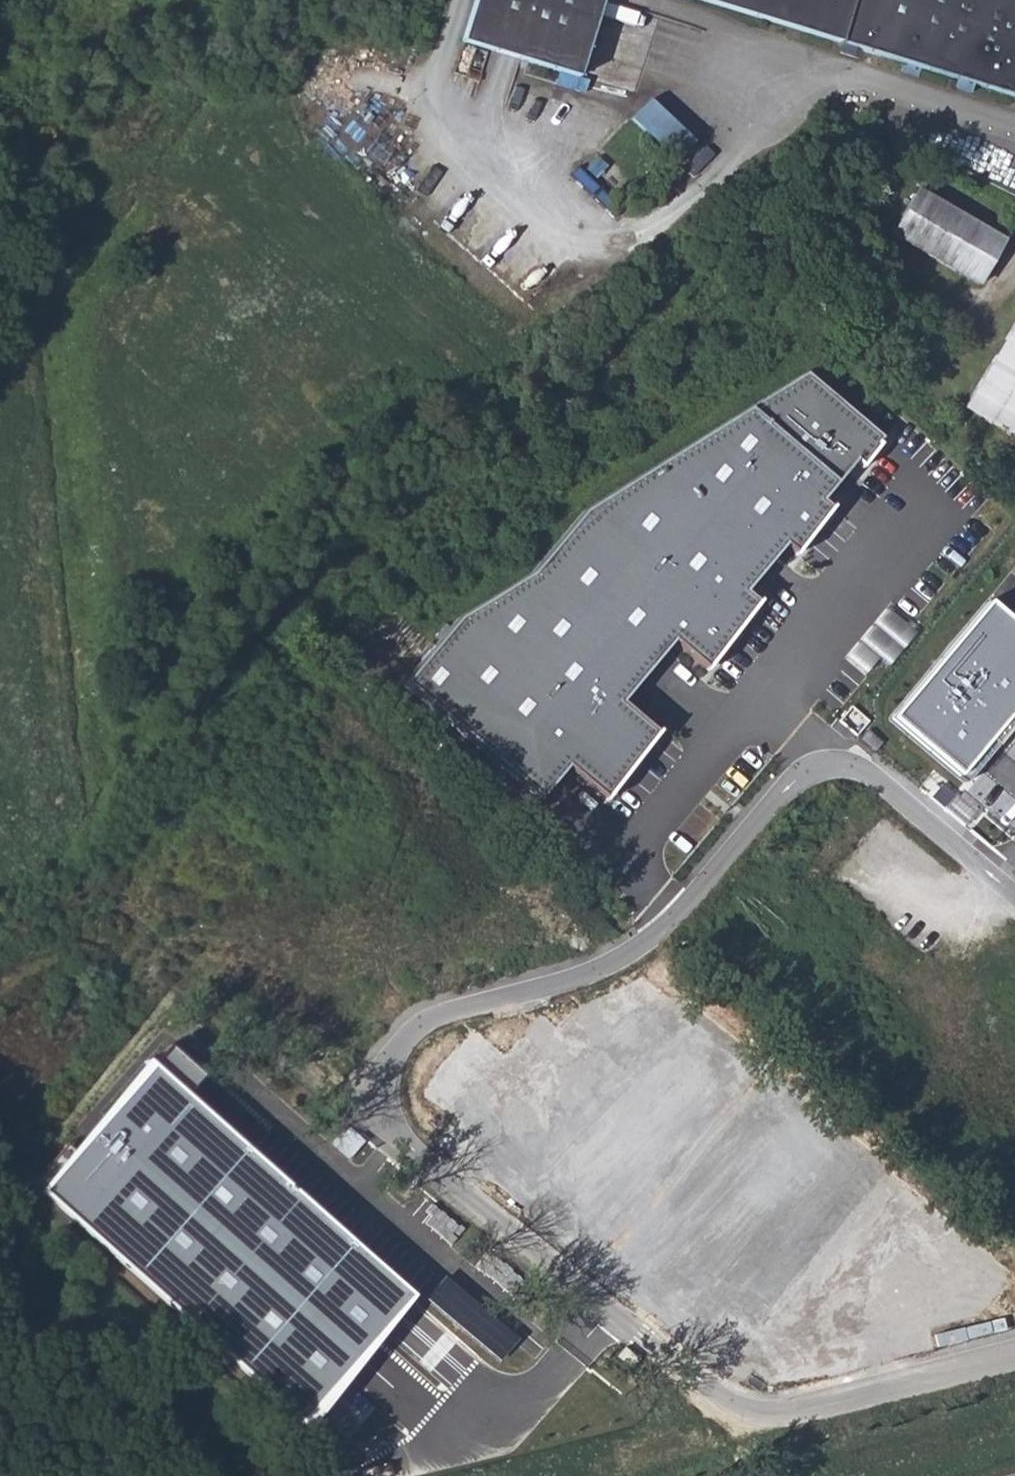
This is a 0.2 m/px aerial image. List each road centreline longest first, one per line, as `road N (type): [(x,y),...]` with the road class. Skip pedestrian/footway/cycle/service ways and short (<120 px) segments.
road 1 (unclassified): [(1014,895),(879,783),(823,768),(794,780),(655,934),(600,969),(432,1015),(391,1050),(374,1088),(386,1128),(723,1402),(790,1410),(1014,1350)]

